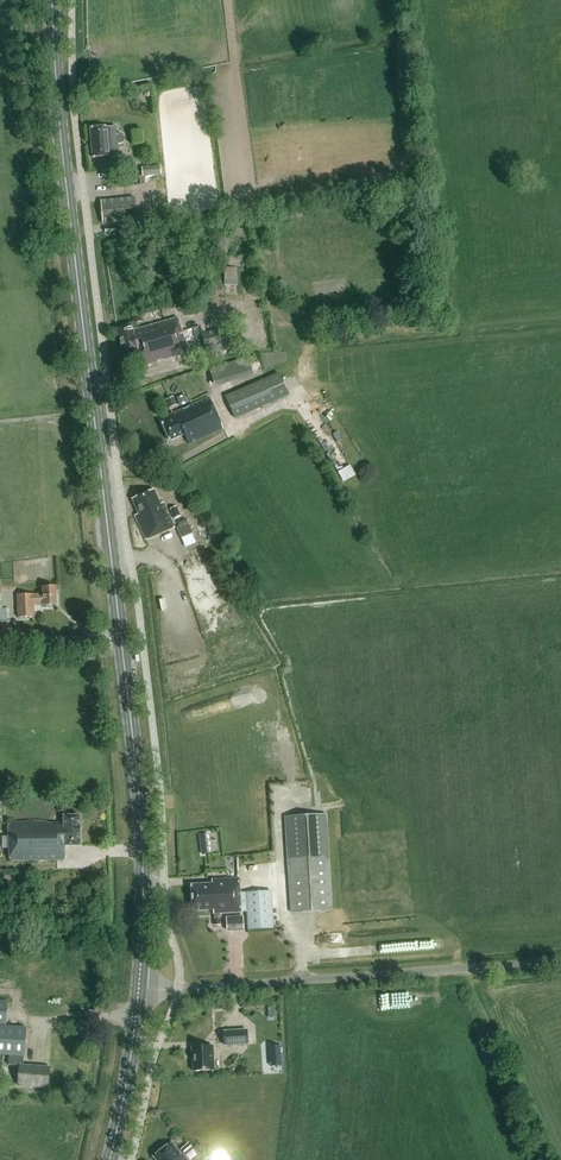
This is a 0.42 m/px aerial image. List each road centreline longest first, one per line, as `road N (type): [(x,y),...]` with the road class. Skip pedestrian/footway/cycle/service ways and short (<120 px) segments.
road 1 (primary): [(121,637),(62,158),(52,0)]
road 2 (unclassified): [(139,989),(560,961)]
road 3 (primary): [(139,989),(140,824),(121,637)]
road 4 (primary): [(109,1159),(139,989)]
road 5 (unclassified): [(0,638),(121,637)]

